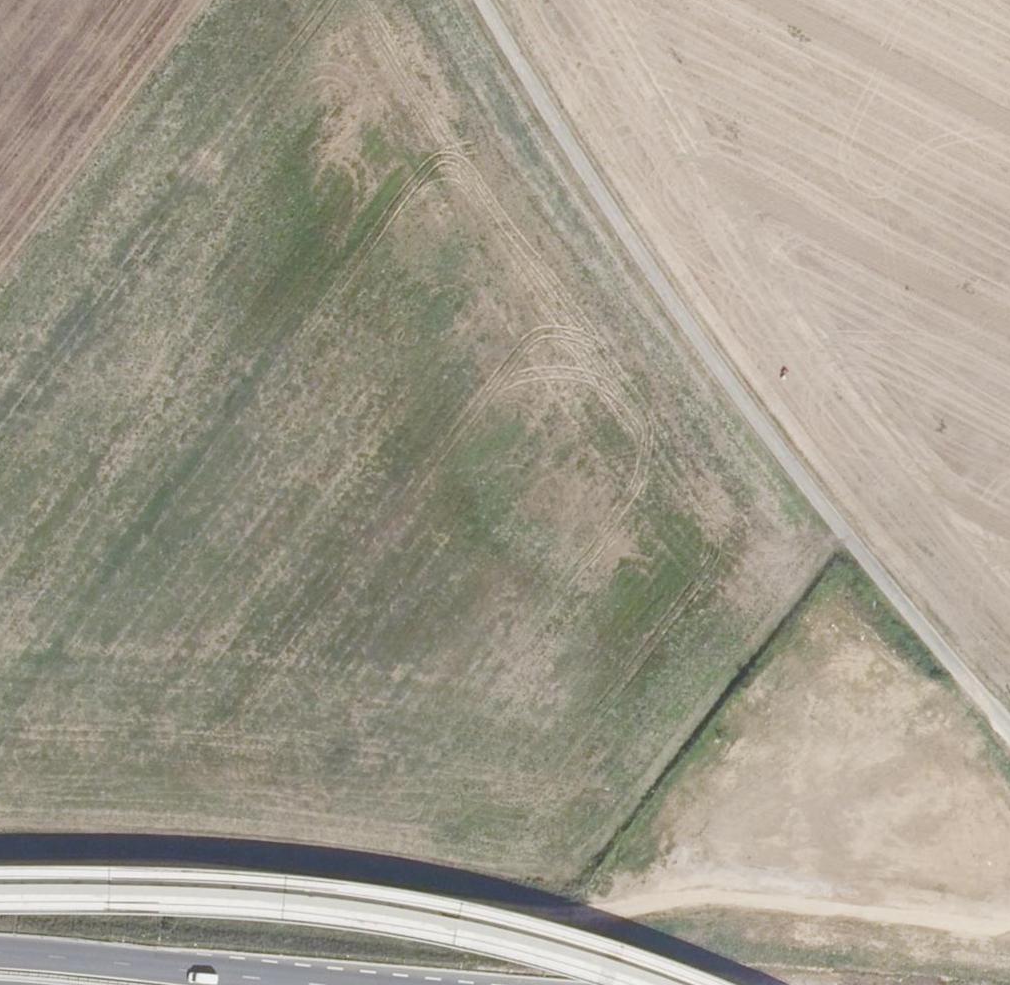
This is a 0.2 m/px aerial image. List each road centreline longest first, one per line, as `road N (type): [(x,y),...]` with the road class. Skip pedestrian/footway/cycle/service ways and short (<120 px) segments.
road 1 (unclassified): [(485,0),(713,369),(1009,738)]
road 2 (primary): [(313,984),(0,953)]

